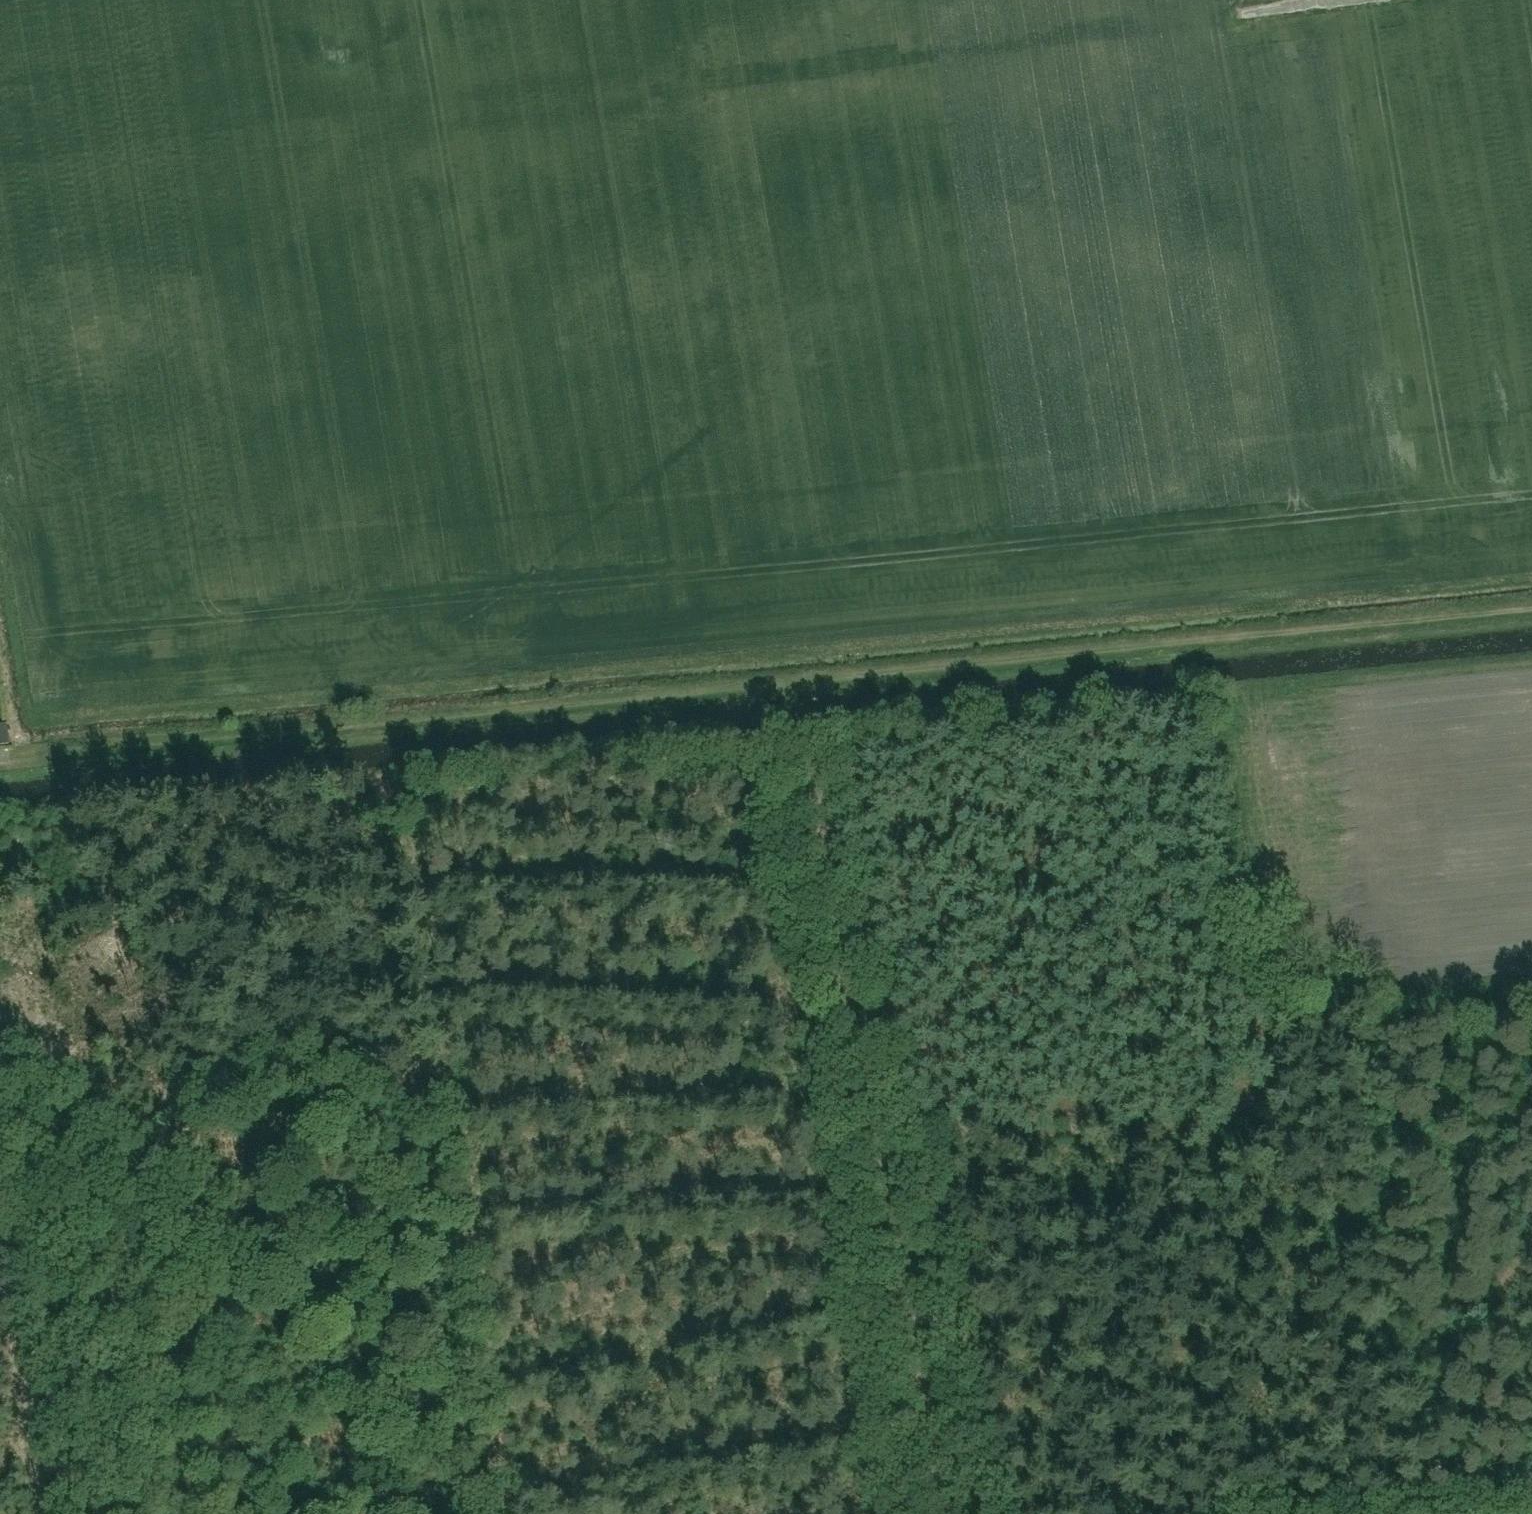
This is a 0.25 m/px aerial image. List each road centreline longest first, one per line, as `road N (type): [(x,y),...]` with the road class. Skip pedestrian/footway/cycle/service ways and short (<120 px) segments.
road 1 (track): [(15,763),(1531,607)]
road 2 (track): [(959,1513),(862,1010)]
road 3 (track): [(34,1513),(0,1232)]
road 4 (track): [(862,1010),(817,770)]

